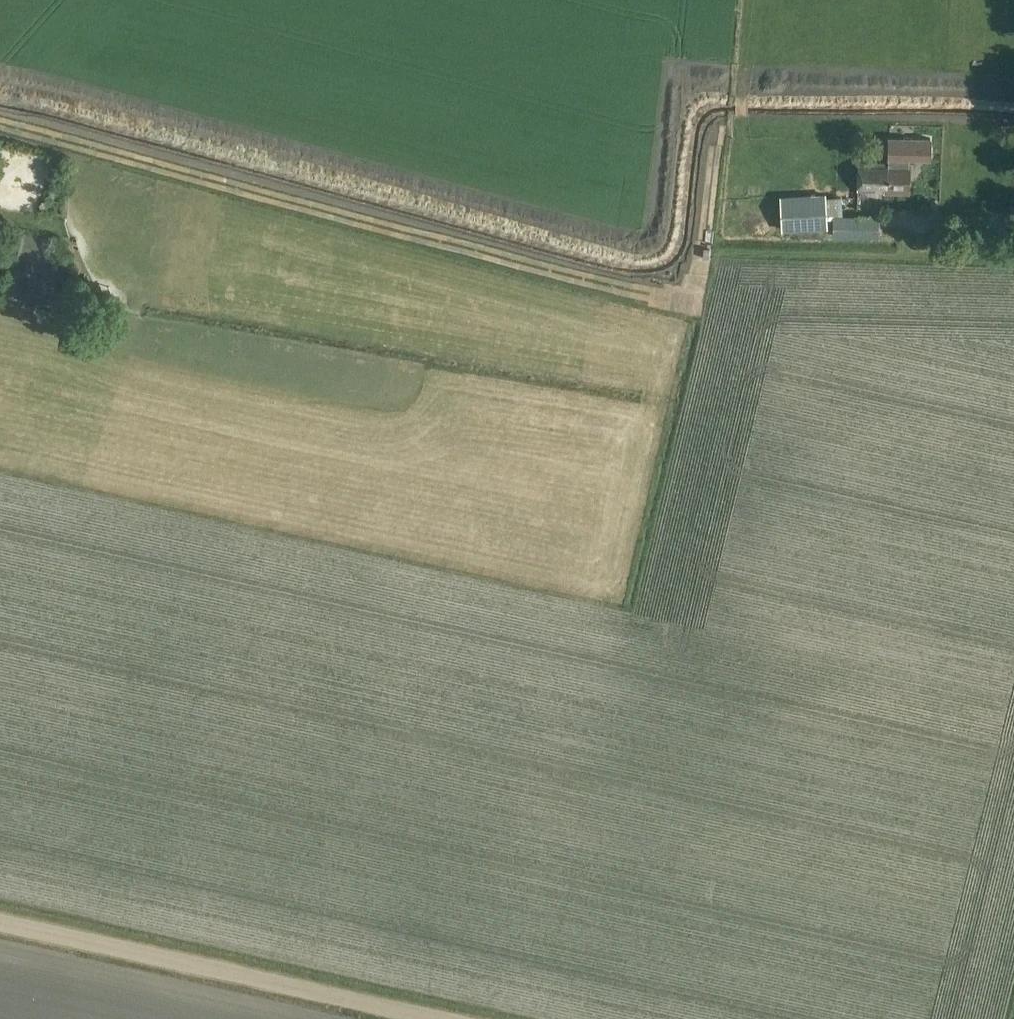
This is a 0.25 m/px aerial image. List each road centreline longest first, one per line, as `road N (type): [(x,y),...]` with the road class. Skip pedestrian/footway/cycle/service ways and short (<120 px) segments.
road 1 (track): [(437,1018),(0,922)]

